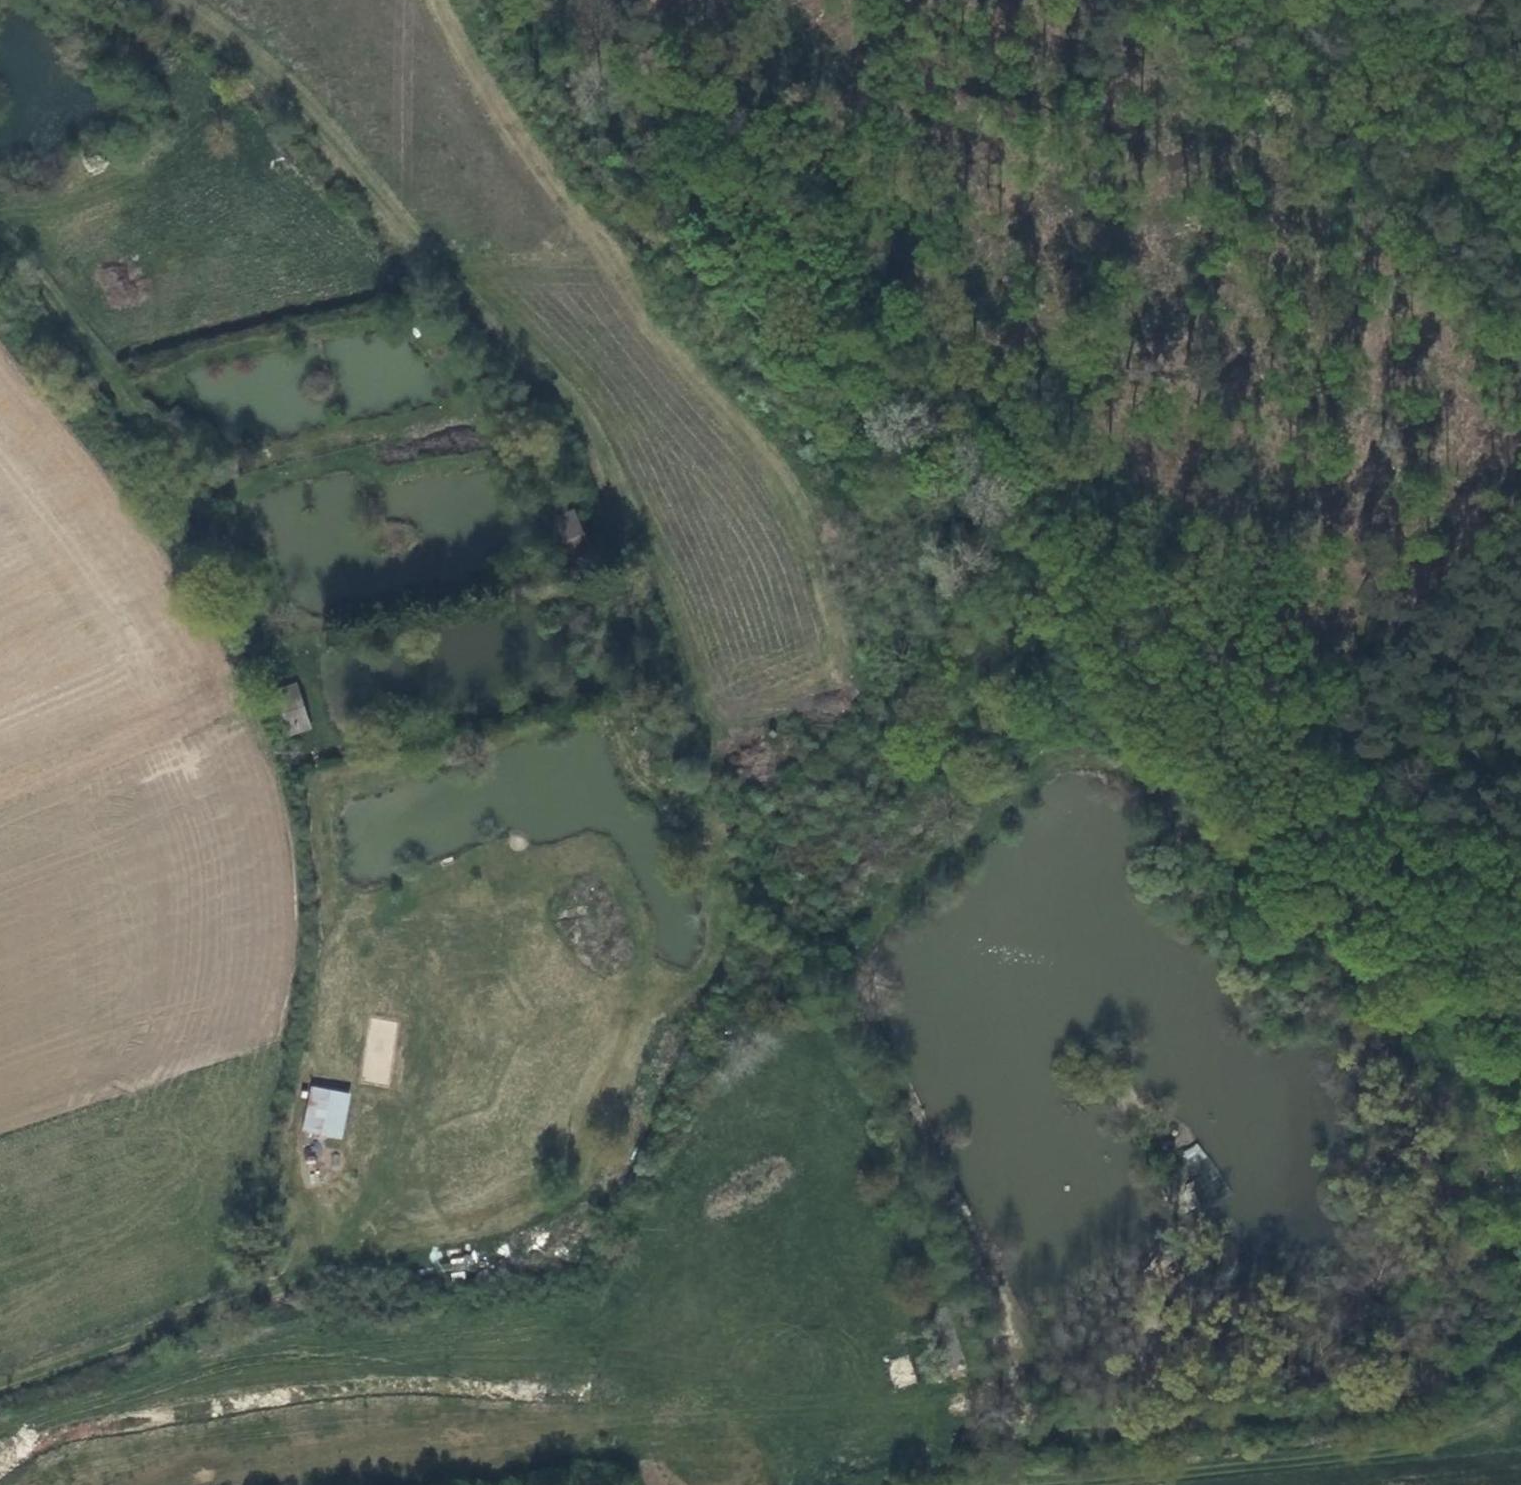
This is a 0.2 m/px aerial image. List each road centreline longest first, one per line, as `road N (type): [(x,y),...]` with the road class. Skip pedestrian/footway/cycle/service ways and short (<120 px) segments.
road 1 (track): [(0,1462),(213,1366),(285,1353),(405,1365),(592,1416),(688,1425),(928,1414)]

